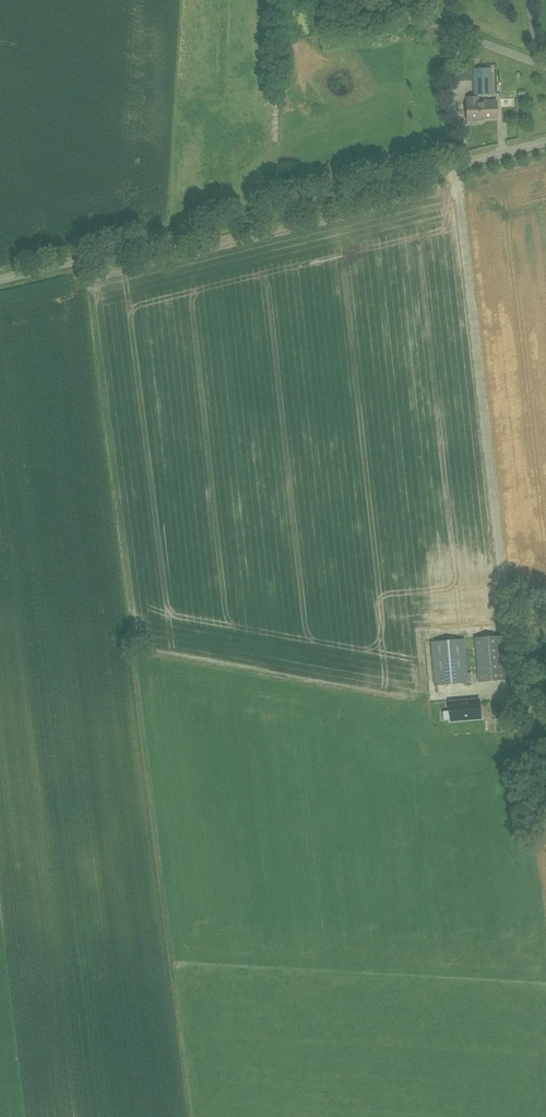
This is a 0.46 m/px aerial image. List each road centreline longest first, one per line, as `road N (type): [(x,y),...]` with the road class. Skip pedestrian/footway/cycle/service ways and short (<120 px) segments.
road 1 (unclassified): [(0,281),(545,144)]
road 2 (unclassified): [(545,68),(361,0)]

